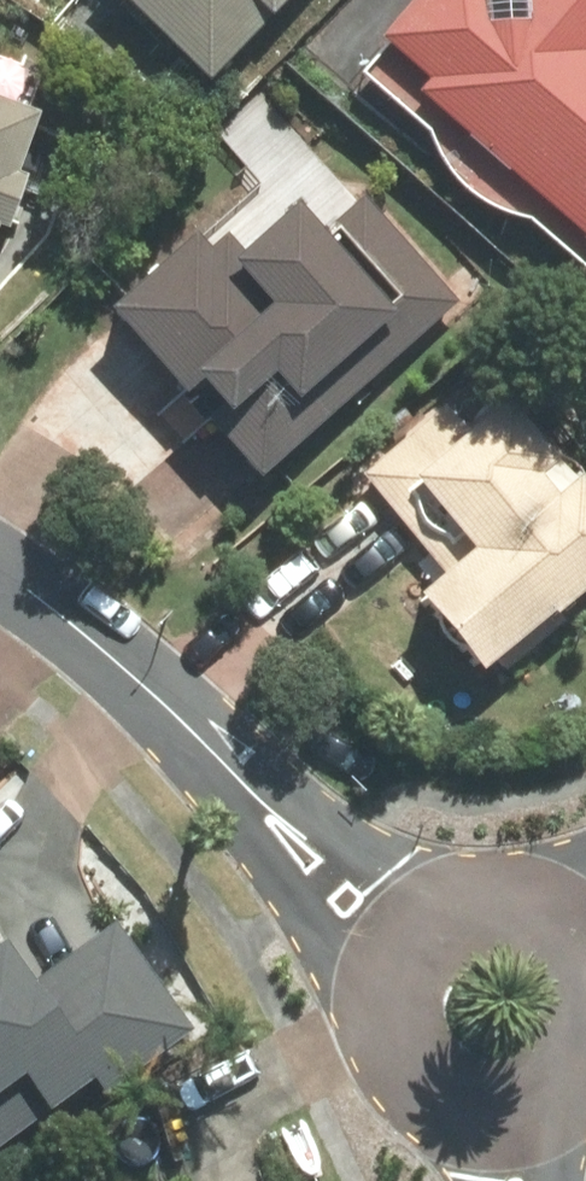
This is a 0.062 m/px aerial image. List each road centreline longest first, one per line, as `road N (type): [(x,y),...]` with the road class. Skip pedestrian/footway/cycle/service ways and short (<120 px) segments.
road 1 (residential): [(0,576),(110,660),(240,786)]
road 2 (residential): [(398,1018),(299,909),(240,786)]
road 3 (residential): [(240,786),(356,852),(453,923)]
road 4 (residential): [(556,1084),(496,1106),(442,1090)]

